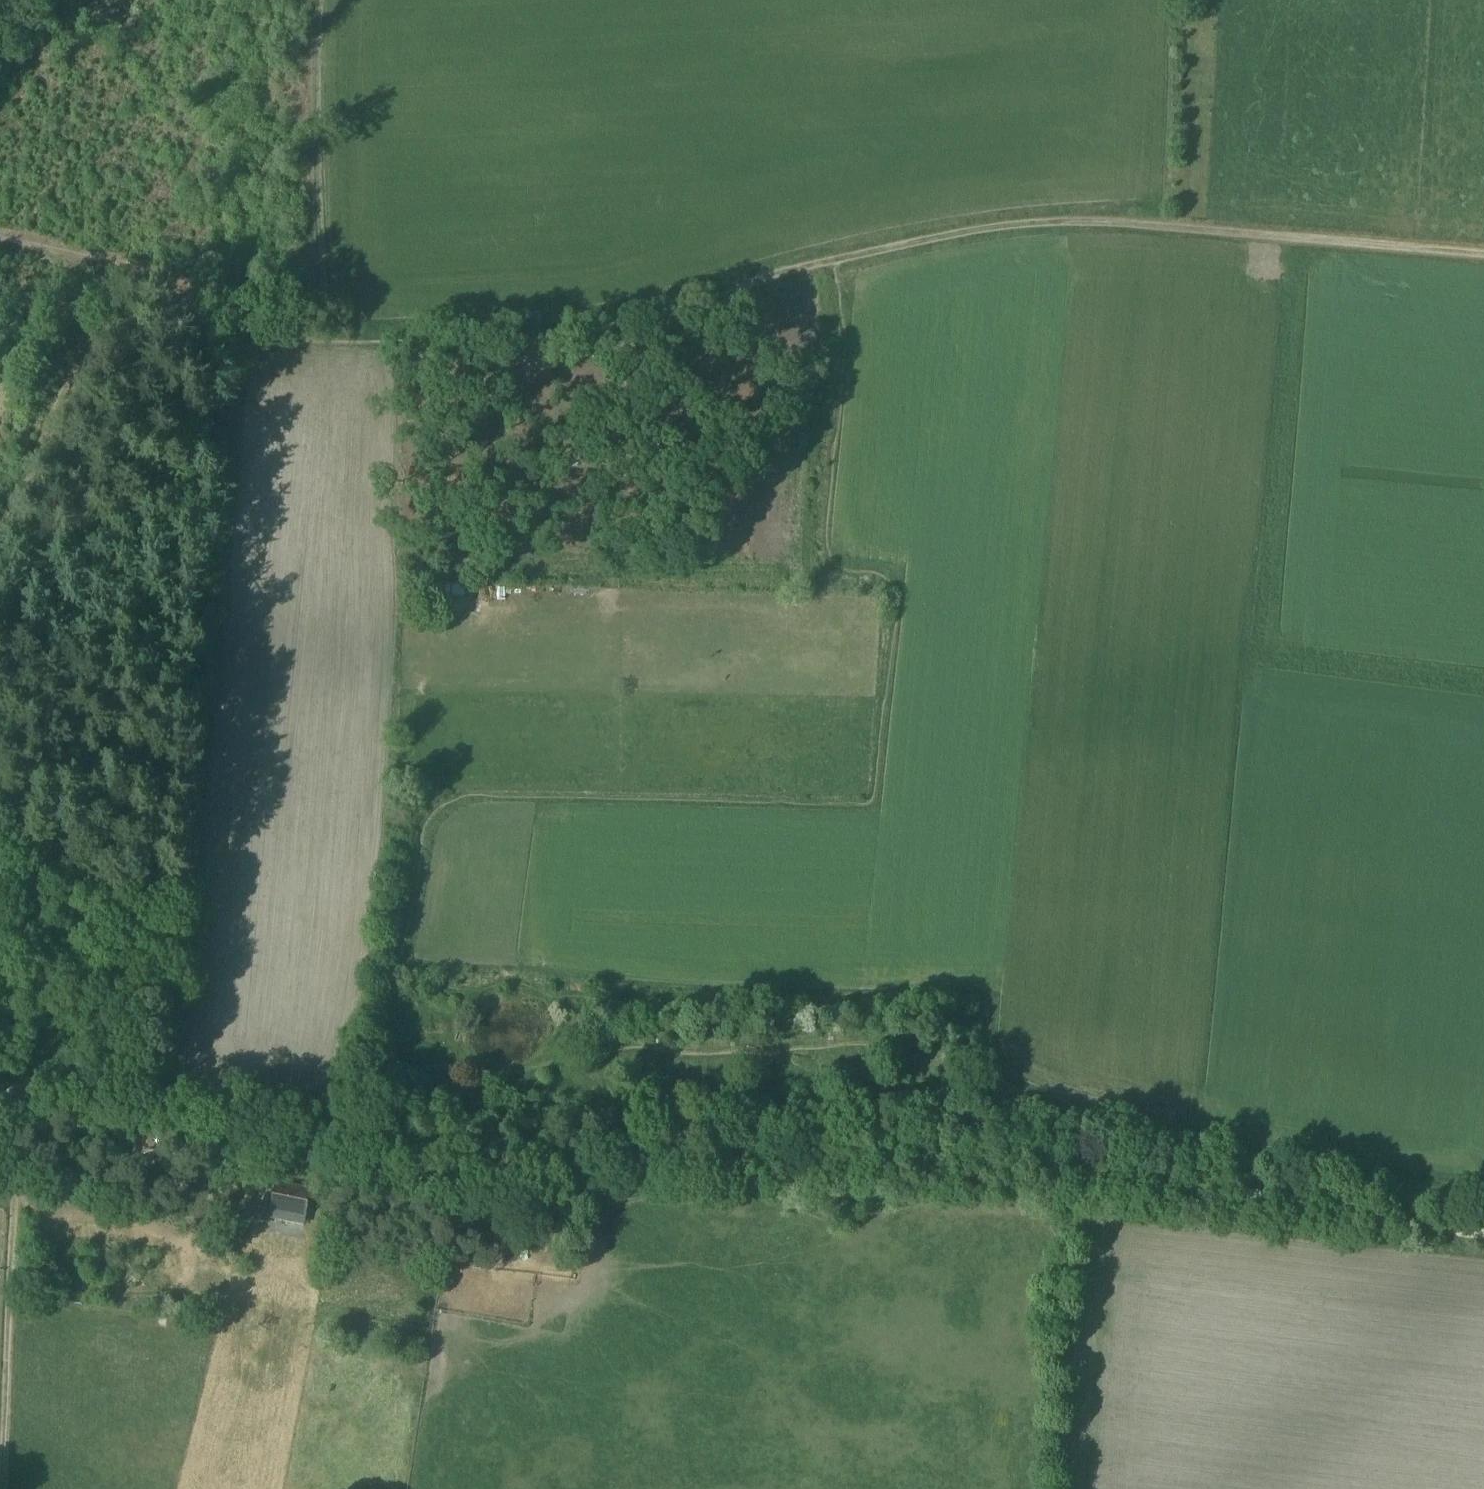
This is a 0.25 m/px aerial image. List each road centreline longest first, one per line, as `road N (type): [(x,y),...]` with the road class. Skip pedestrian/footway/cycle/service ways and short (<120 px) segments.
road 1 (track): [(1483,1234),(1006,1162),(809,1158),(554,1173),(360,1151),(230,1108),(102,1084),(42,1079),(0,1103)]
road 2 (track): [(0,253),(289,333),(477,347),(589,343),(833,268)]
road 3 (track): [(833,268),(984,233),(1097,220),(1483,253)]
road 4 (track): [(0,1473),(18,1168),(0,1110)]
road 5 (track): [(609,589),(608,438),(734,295)]

